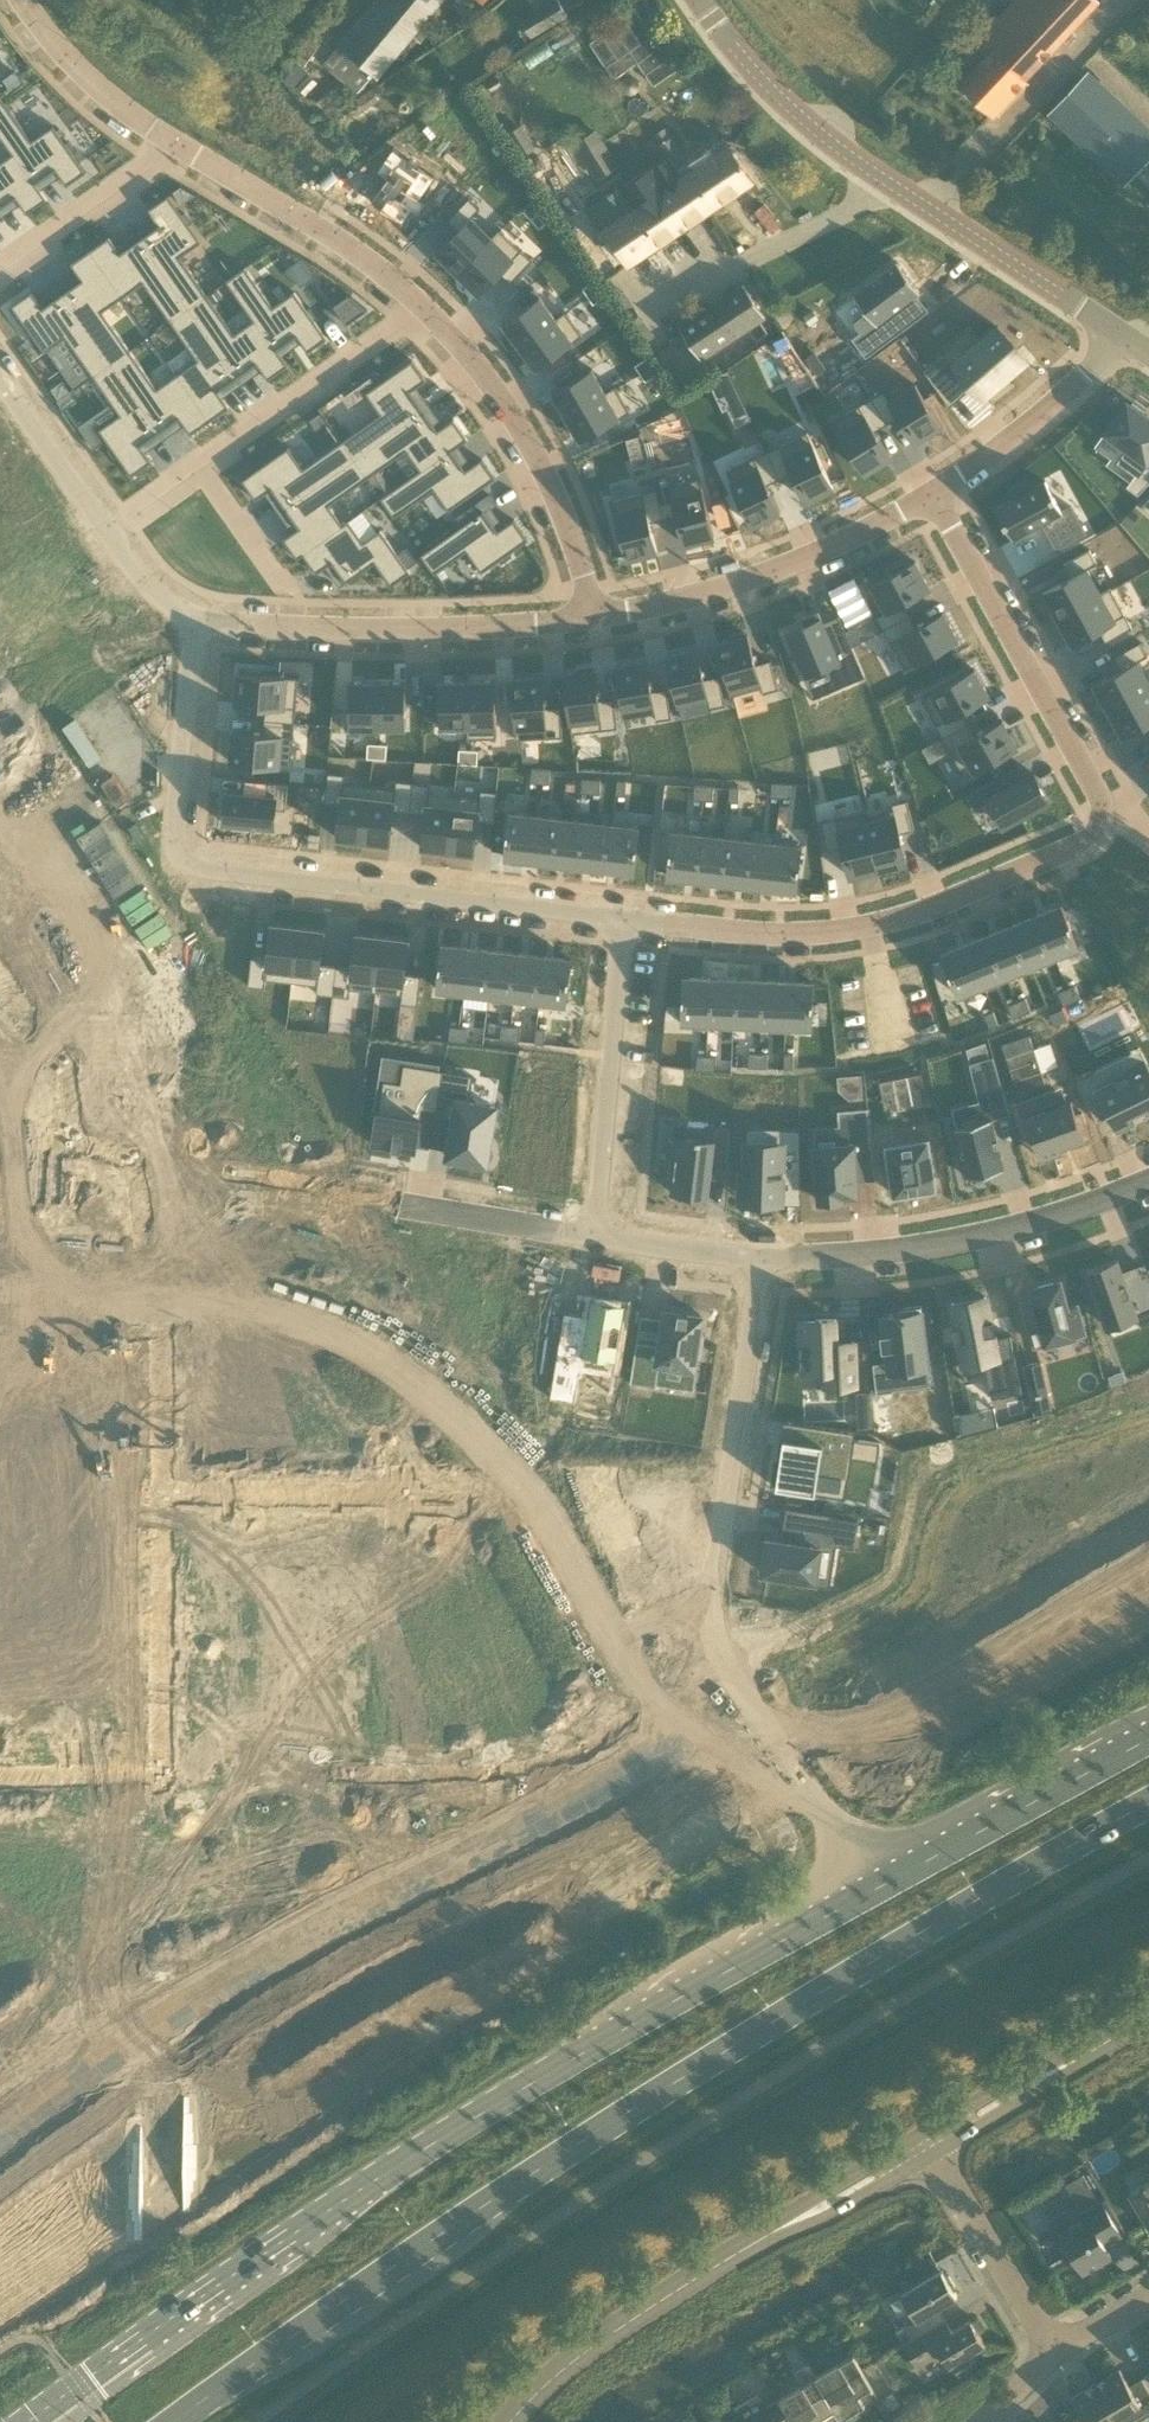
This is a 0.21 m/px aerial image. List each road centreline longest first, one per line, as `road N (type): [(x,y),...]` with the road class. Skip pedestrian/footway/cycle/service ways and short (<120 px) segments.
road 1 (primary): [(1148,1740),(874,1890),(375,2181),(30,2421)]
road 2 (primary): [(179,2421),(459,2225),(834,1988),(1148,1806)]
road 3 (residential): [(625,920),(784,930),(888,919),(1076,846),(1105,818),(935,492)]
road 4 (residential): [(0,1784),(531,1783),(593,1758),(684,1686),(730,1669)]
road 5 (residential): [(192,616),(175,834),(183,858),(199,868),(625,920)]
road 6 (tertiary): [(1122,333),(801,119),(698,0)]
road 7 (residential): [(759,1251),(713,1575),(712,1609),(730,1669)]
road 8 (residential): [(192,616),(269,628),(394,631),(590,617)]
road 9 (residential): [(759,1251),(876,1249),(994,1229),(1148,1180)]
road 10 (residential): [(429,309),(113,536)]
road 11 (residential): [(590,617),(757,580),(935,492)]
road 12 (residential): [(429,309),(515,415),(552,480),(590,617)]
road 13 (tertiary): [(510,2421),(545,2383),(639,2314),(791,2224)]
road 14 (residential): [(397,1204),(58,1150)]
road 15 (residential): [(625,920),(591,1235)]
road 16 (residential): [(173,151),(314,226),(429,309)]
road 17 (residential): [(935,492),(1008,441),(1122,333)]
road 18 (residential): [(1055,2352),(930,2155)]
road 19 (residential): [(23,0),(60,53),(173,151)]
road 20 (residential): [(0,276),(173,151)]
road 21 (residential): [(397,1204),(591,1235)]
road 22 (residential): [(0,376),(113,536)]
road 23 (residential): [(0,980),(53,1061),(63,1095),(58,1150)]
road 24 (residential): [(730,1669),(830,1822)]
road 25 (residential): [(591,1235),(759,1251)]
road 26 (tertiary): [(1059,2068),(1014,2083),(918,2136)]
road 27 (tertiary): [(930,2155),(1028,2098),(1059,2068)]
road 28 (tertiary): [(791,2224),(839,2207),(930,2155)]
road 29 (tertiary): [(918,2136),(826,2191),(791,2224)]

